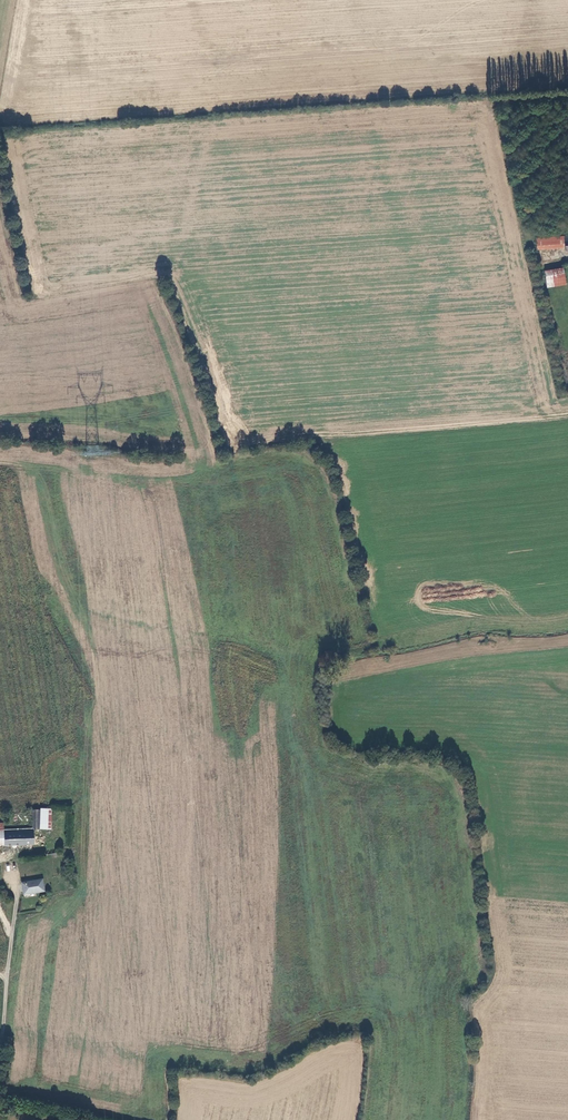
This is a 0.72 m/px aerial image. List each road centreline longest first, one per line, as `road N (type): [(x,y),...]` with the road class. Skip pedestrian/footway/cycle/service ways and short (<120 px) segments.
road 1 (unclassified): [(0,1046),(16,903),(11,865)]

